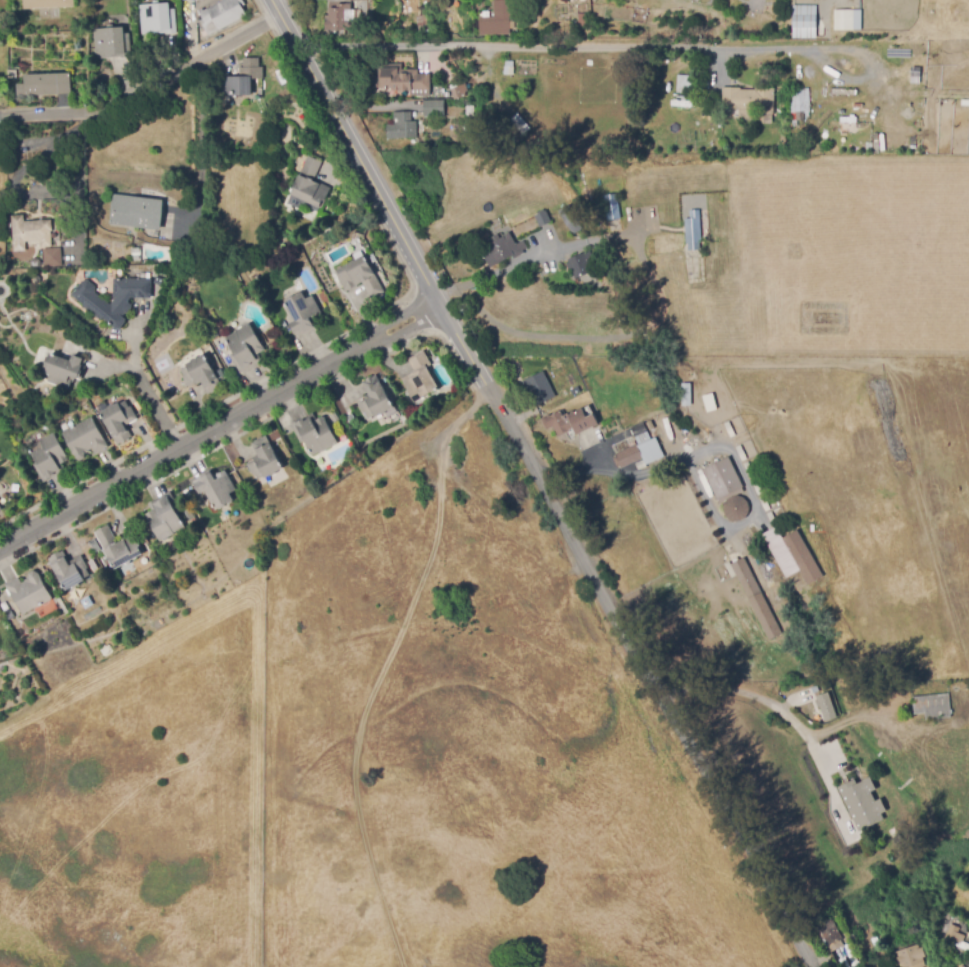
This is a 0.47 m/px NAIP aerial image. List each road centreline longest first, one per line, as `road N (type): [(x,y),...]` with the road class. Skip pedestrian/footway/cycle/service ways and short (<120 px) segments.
road 1 (tertiary): [(272,0),(811,966)]
road 2 (residential): [(437,304),(0,547)]
road 3 (residential): [(280,14),(104,114),(0,116)]

